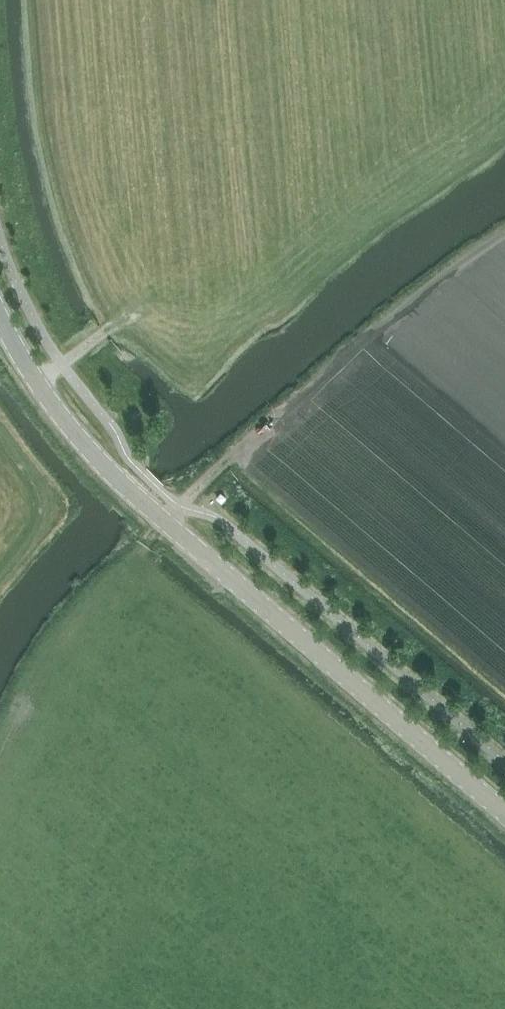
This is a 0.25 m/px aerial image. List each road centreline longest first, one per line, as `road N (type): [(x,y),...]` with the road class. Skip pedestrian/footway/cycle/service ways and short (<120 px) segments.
road 1 (tertiary): [(504,813),(112,477),(0,320)]

